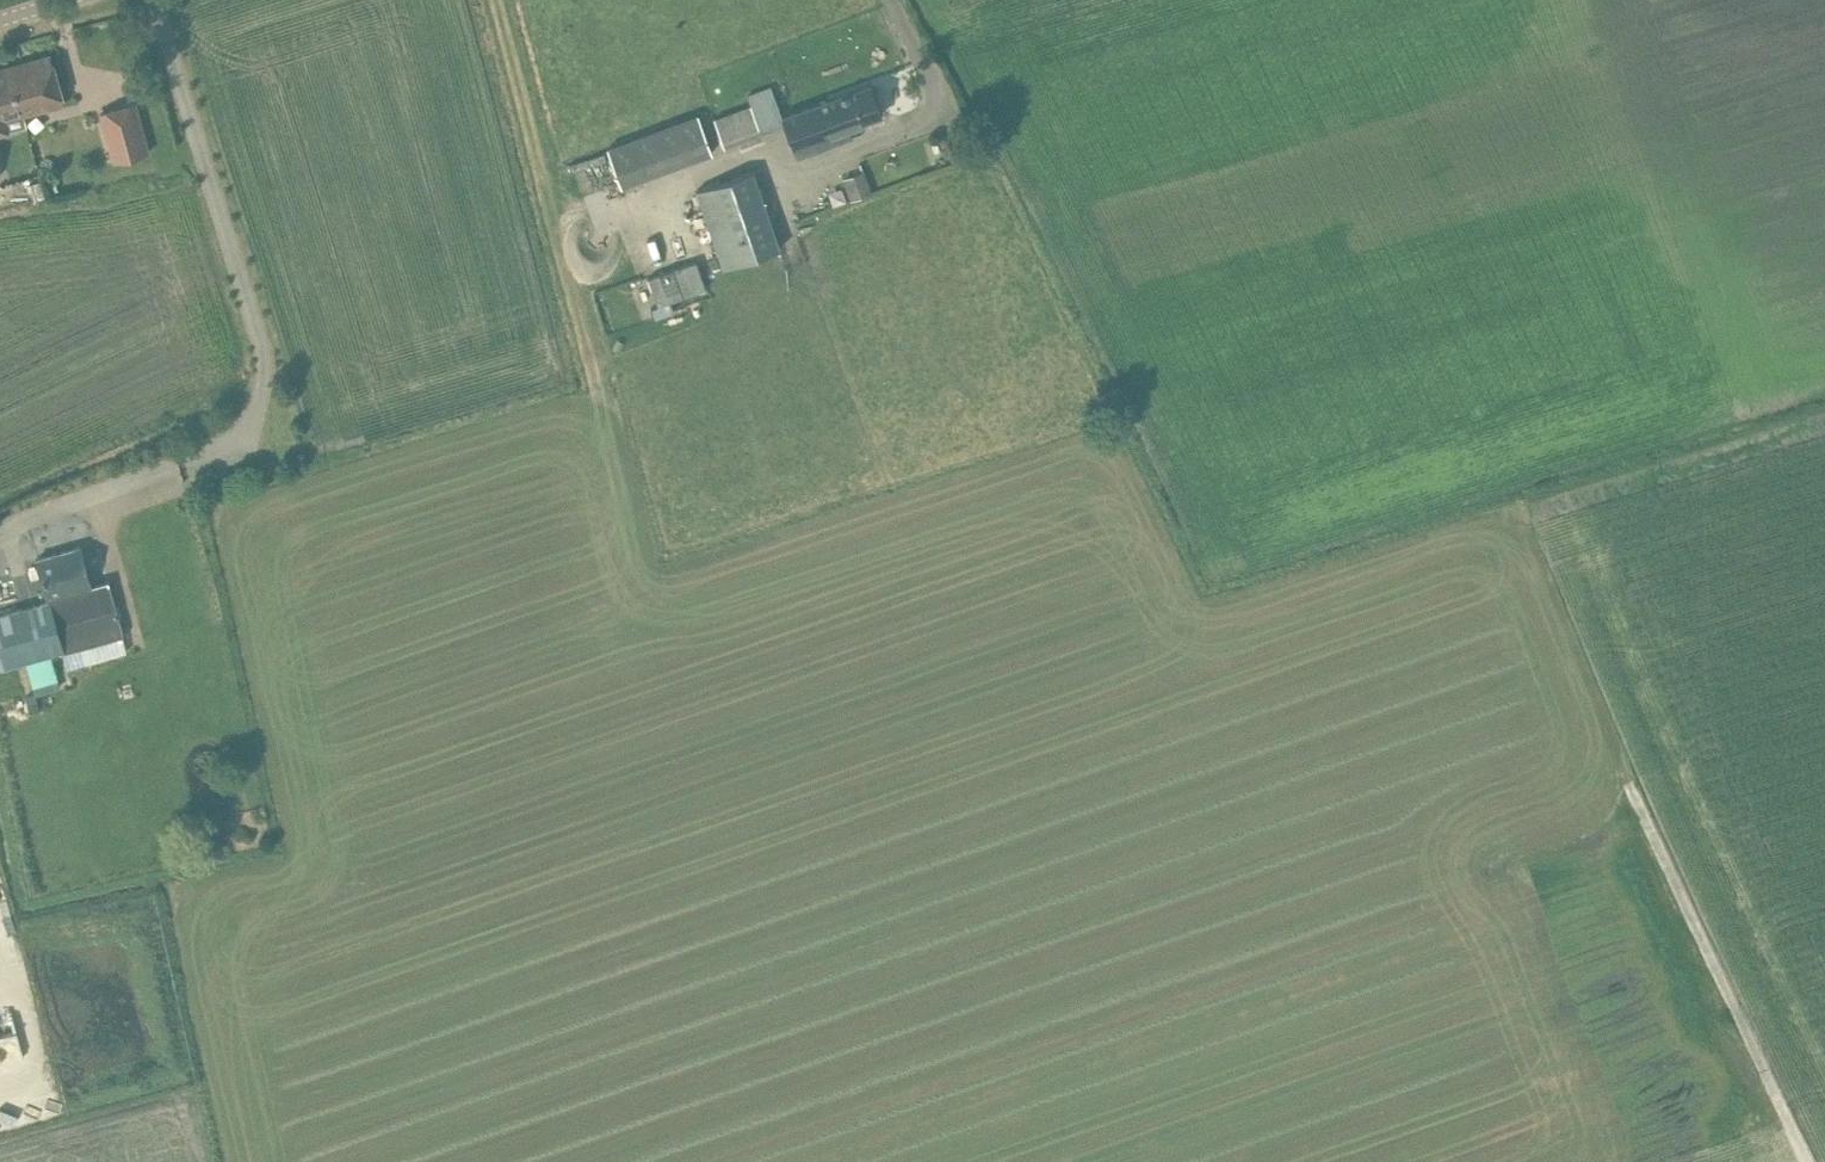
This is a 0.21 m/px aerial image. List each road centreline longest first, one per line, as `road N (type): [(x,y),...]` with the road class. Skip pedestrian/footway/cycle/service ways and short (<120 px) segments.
road 1 (residential): [(215,455),(268,423),(284,386),(156,0)]

